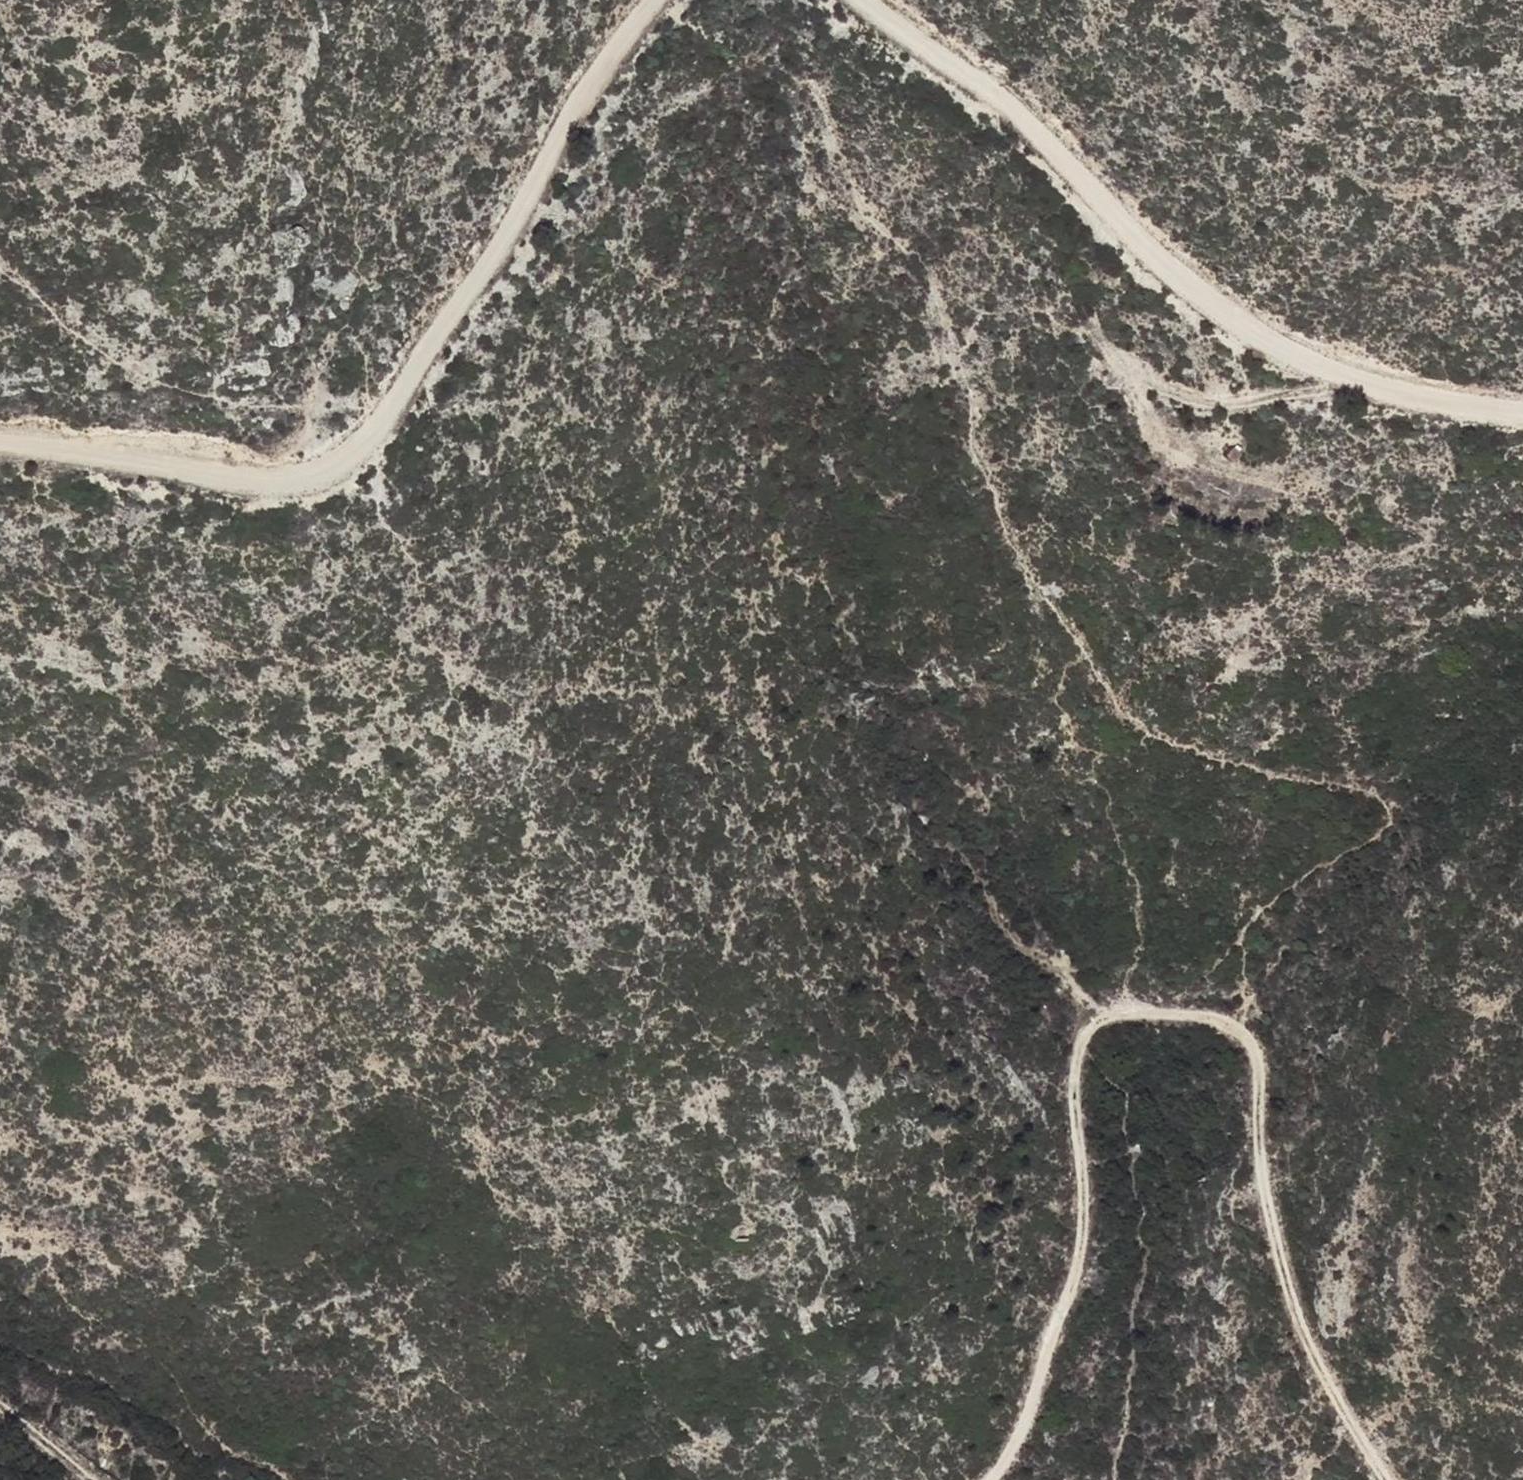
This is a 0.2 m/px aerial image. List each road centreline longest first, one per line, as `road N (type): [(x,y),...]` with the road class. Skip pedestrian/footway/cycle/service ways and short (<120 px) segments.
road 1 (track): [(991,1479),(1021,1431),(1085,1232),(1083,1050),(1121,1010),(1235,1024),(1253,1045),(1263,1164),(1294,1312),(1384,1479)]
road 2 (track): [(0,438),(250,471),(295,474),(336,462),(372,433),(615,46),(652,0)]
road 3 (track): [(862,0),(1015,114),(1250,332),(1411,392),(1522,396)]

